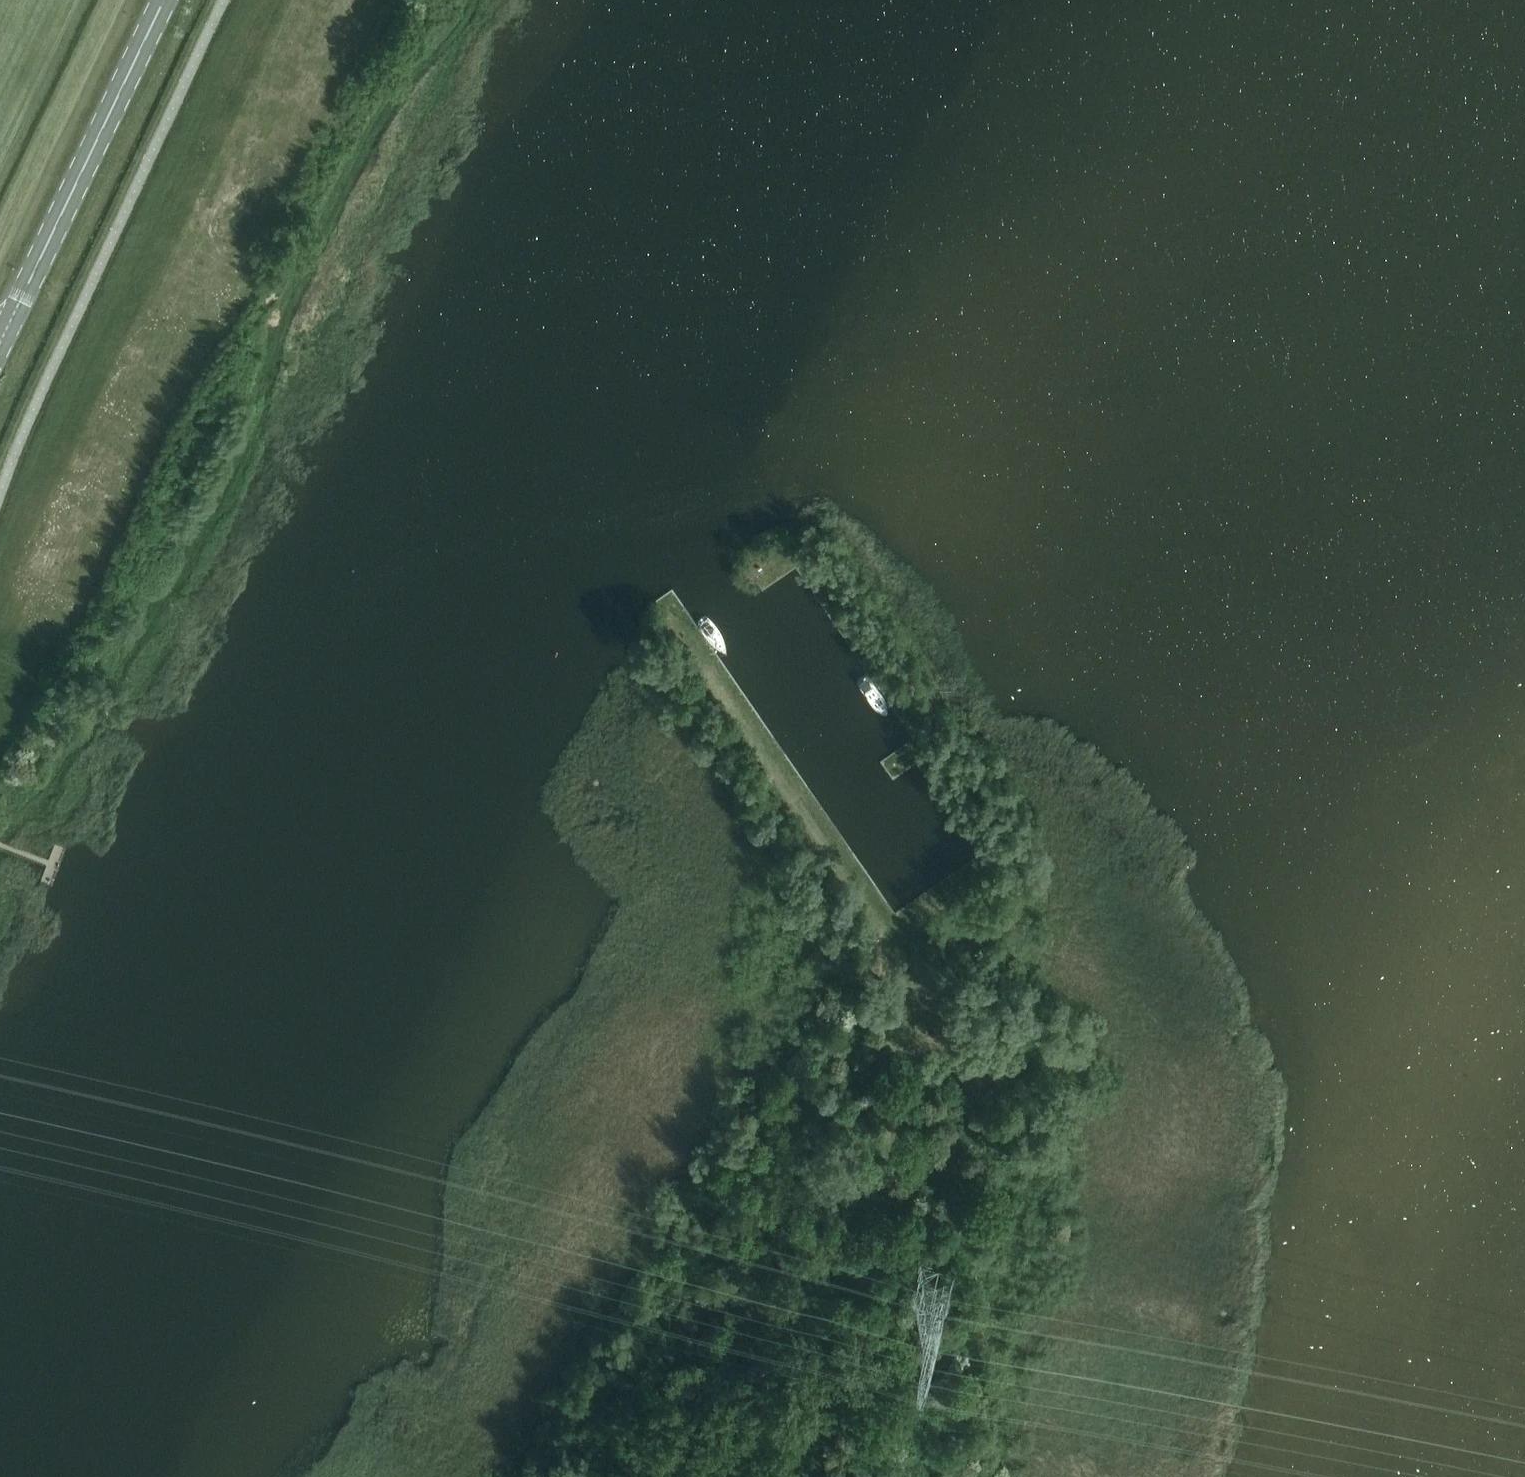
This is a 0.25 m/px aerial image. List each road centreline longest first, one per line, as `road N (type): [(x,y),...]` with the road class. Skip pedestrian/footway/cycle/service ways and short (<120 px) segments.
road 1 (primary): [(0,344),(164,0)]

